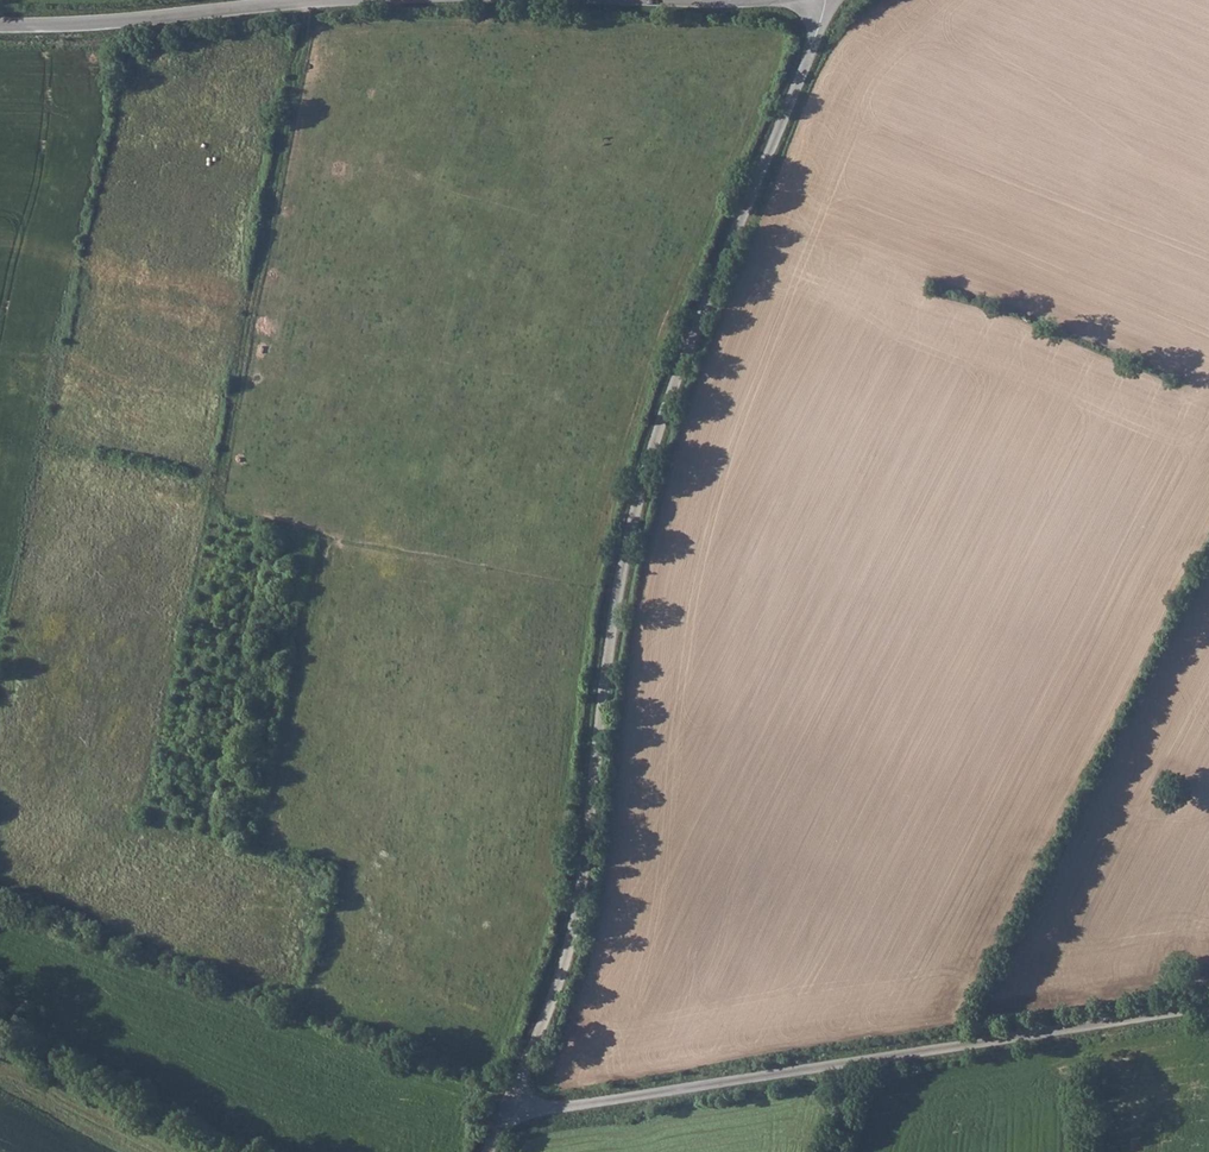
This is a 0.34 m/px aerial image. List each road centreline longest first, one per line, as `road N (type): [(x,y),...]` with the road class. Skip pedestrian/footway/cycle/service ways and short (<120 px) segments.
road 1 (unclassified): [(507,1103),(571,939),(632,524),(691,341),(825,0)]
road 2 (unclassified): [(1208,1006),(549,1108),(507,1103)]
road 3 (unclassified): [(343,0),(0,25)]

